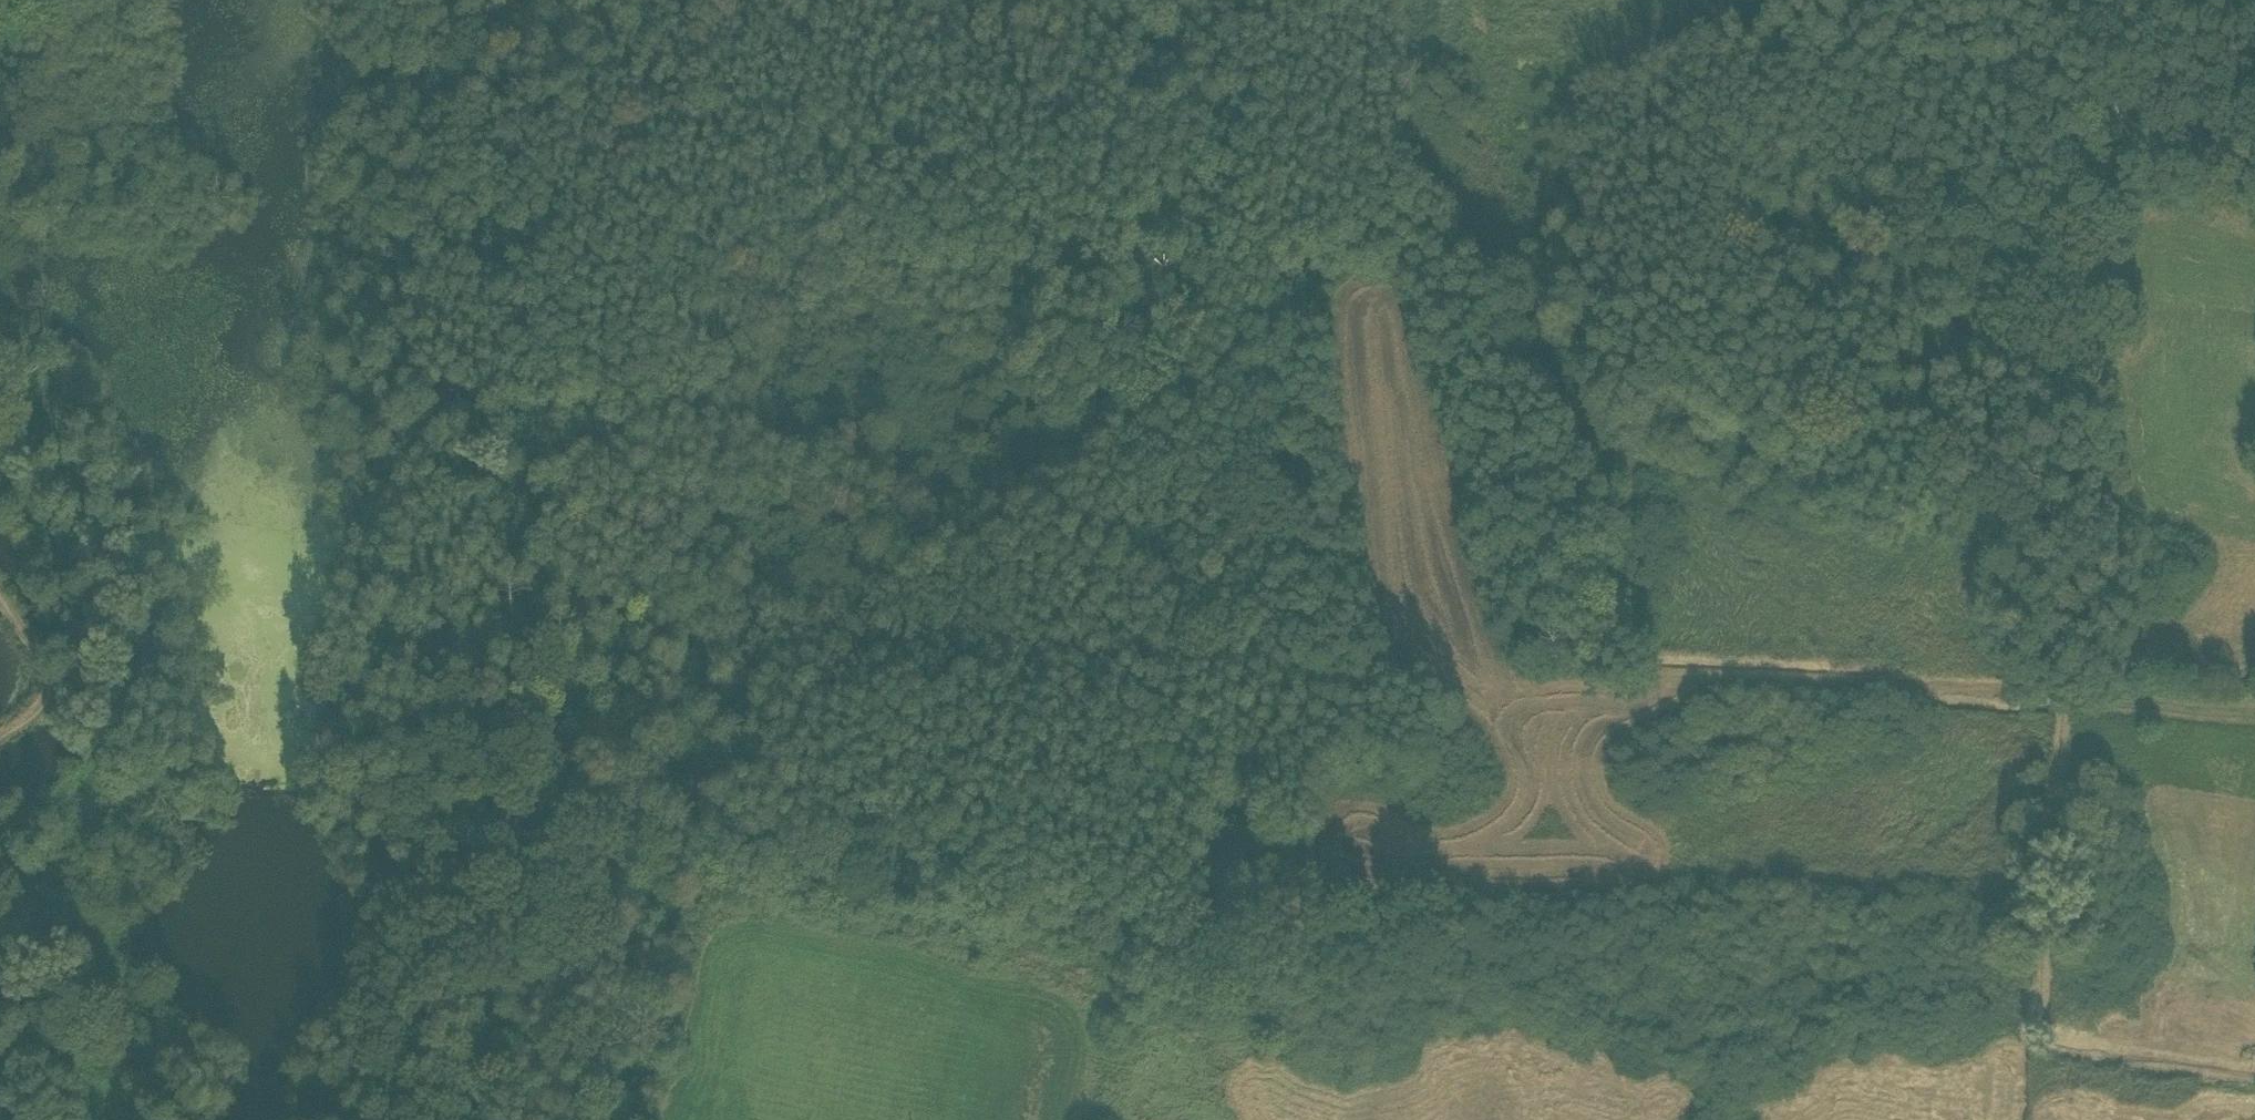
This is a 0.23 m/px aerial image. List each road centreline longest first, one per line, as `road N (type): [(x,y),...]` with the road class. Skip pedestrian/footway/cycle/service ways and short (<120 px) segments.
road 1 (track): [(463,1119),(514,891),(521,822),(556,689),(512,500),(495,215)]
road 2 (track): [(2254,704),(2073,696)]

